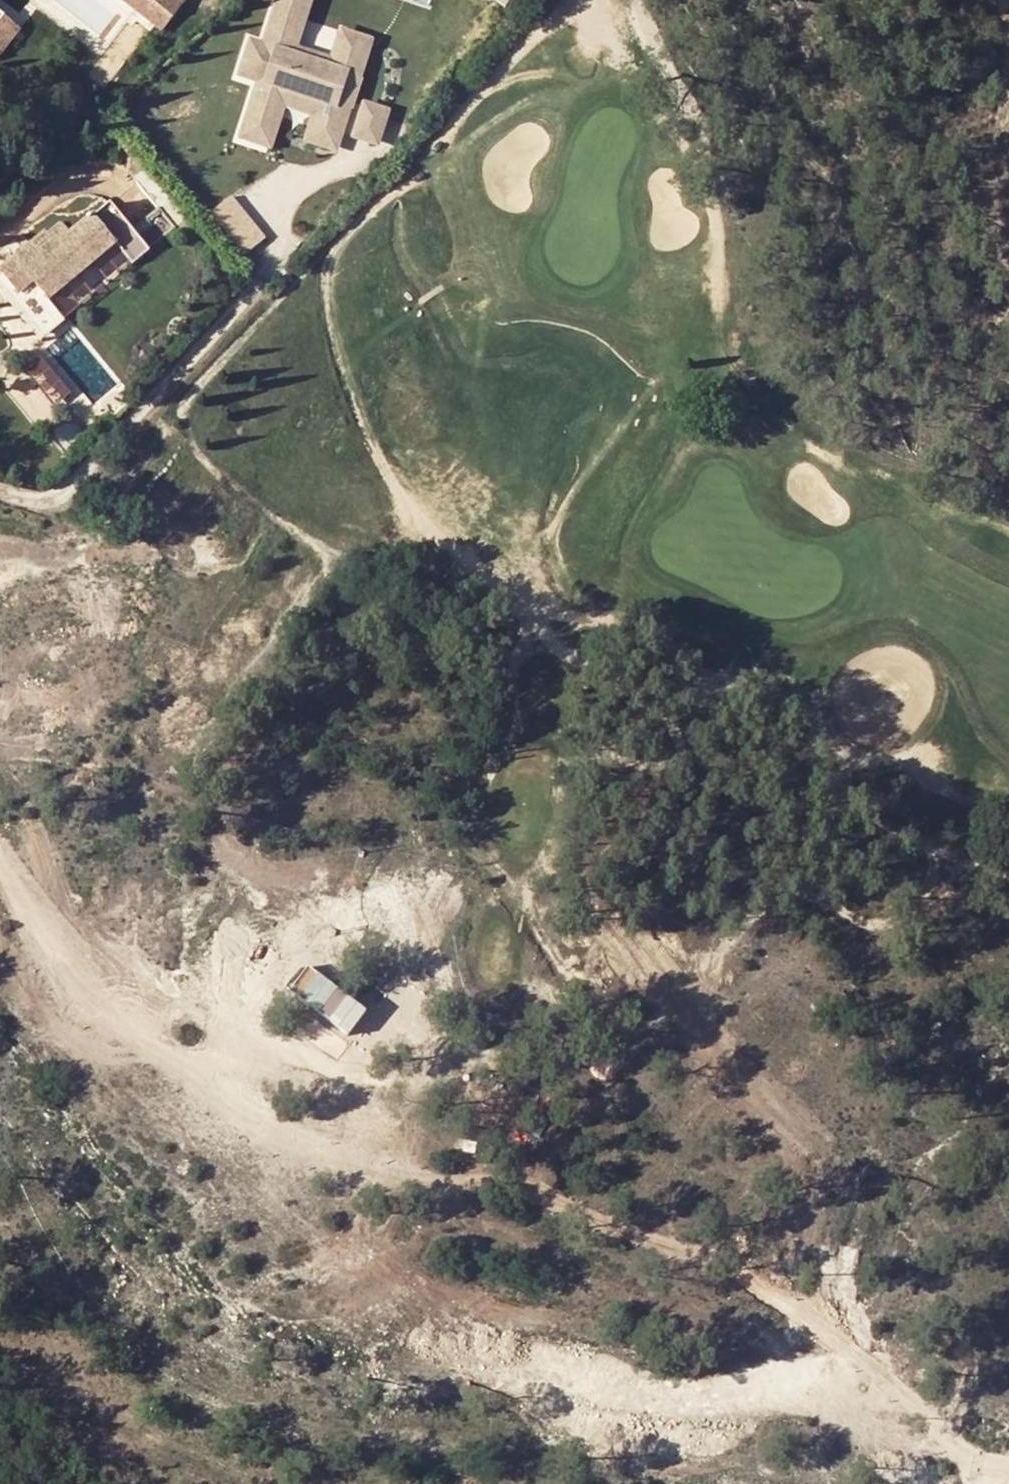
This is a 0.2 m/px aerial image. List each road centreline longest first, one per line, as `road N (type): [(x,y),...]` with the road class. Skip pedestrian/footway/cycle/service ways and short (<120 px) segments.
road 1 (track): [(1008,1449),(898,1389),(773,1284),(569,1200),(357,1142),(248,1102),(110,1027),(39,940),(0,869)]
road 2 (track): [(613,1388),(742,1401),(881,1374)]

